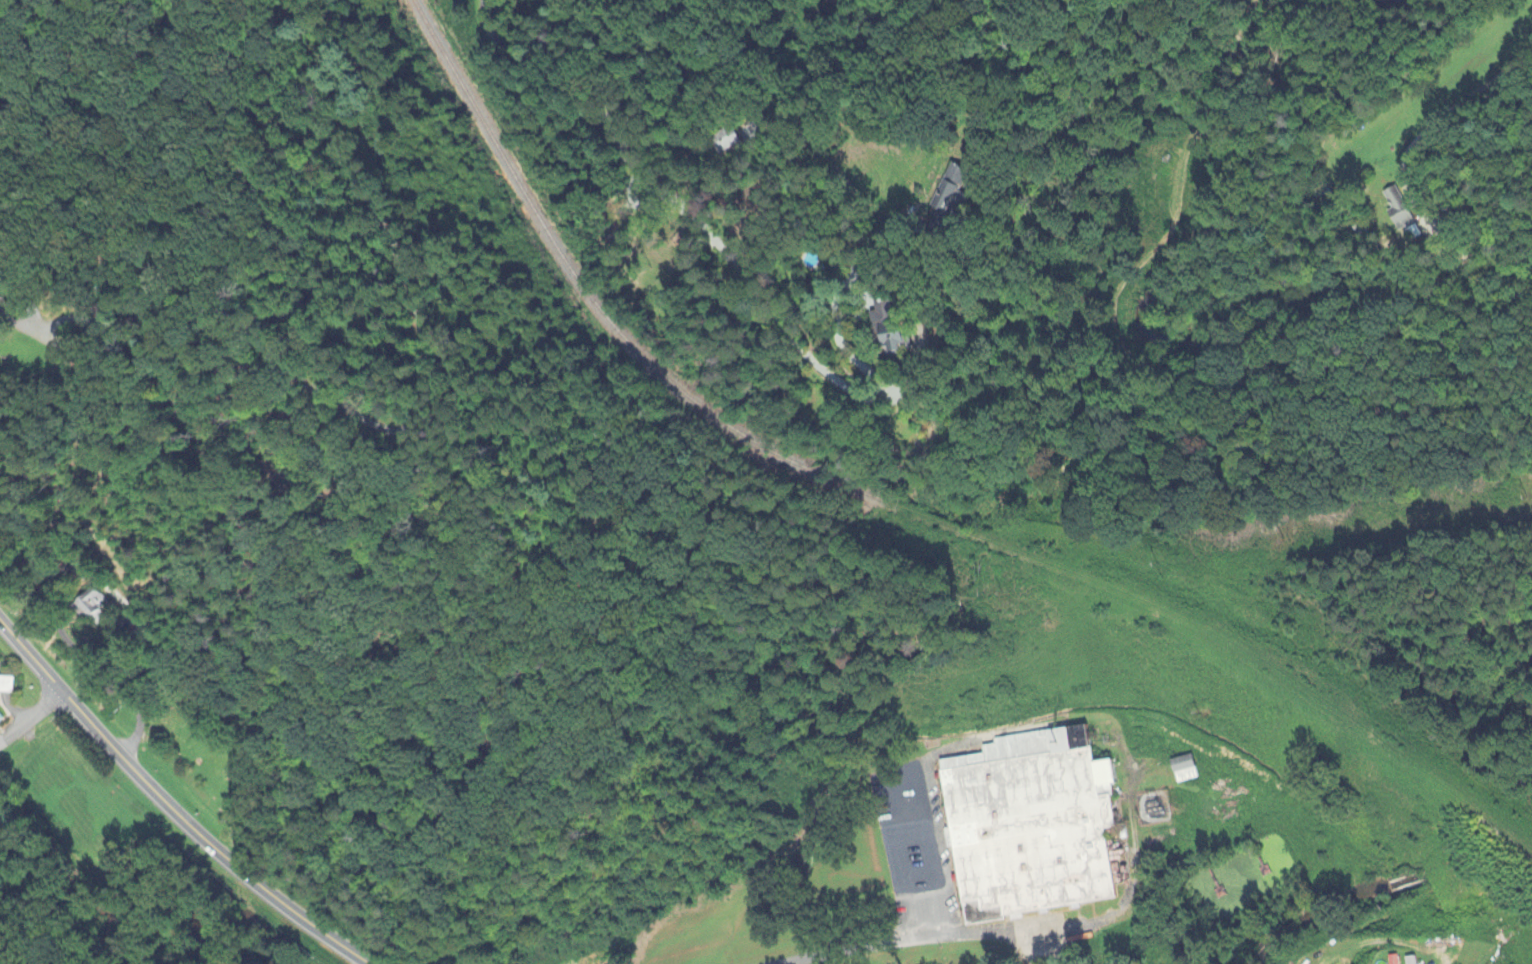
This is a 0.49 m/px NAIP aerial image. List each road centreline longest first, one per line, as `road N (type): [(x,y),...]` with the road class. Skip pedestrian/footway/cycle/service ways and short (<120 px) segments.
road 1 (residential): [(853,398),(646,180),(583,91),(500,47),(483,0)]
road 2 (residential): [(786,963),(857,946),(1021,929),(1106,899),(1205,889),(1274,838)]
road 3 (primary): [(367,963),(200,837),(0,628)]

